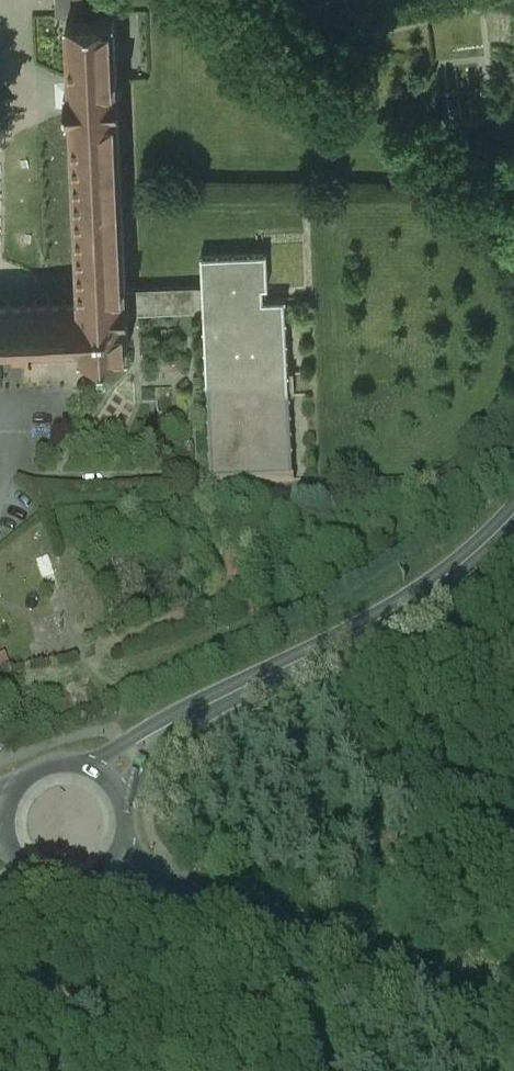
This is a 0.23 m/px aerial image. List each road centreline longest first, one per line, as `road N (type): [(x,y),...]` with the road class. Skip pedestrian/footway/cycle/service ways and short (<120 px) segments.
road 1 (secondary): [(102,779),(184,719),(411,602),(513,516)]
road 2 (secondary): [(112,860),(214,921),(513,1009)]

